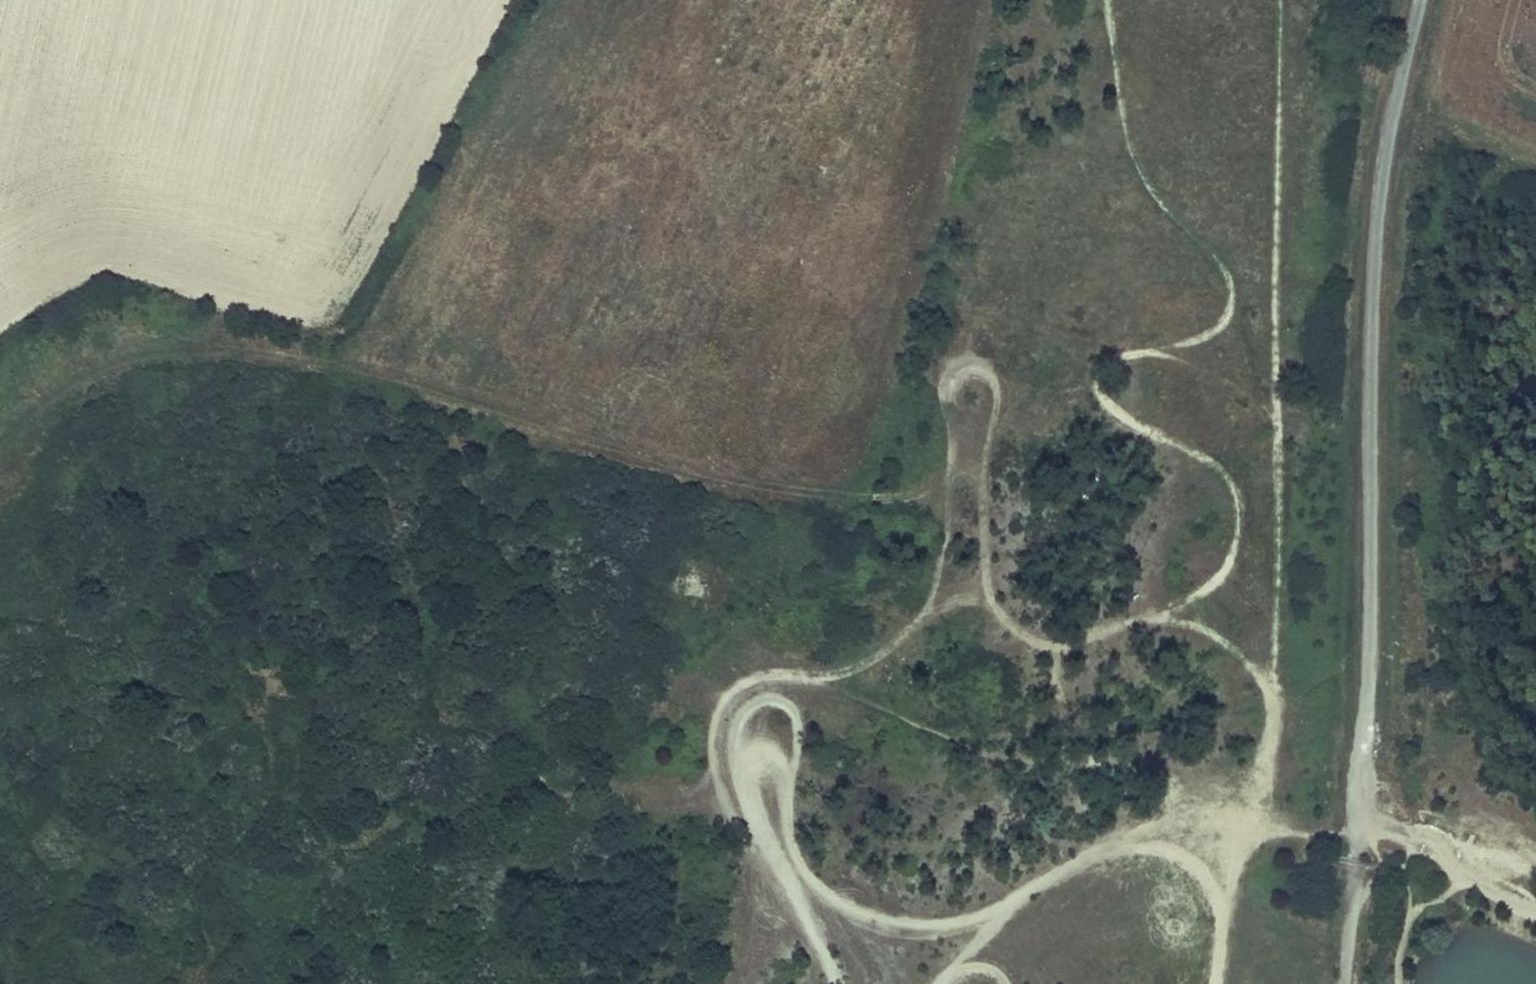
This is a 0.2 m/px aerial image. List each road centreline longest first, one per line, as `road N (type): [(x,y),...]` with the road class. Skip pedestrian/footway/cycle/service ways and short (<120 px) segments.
road 1 (unclassified): [(1342,983),(1370,663),(1378,212),(1418,0)]
road 2 (track): [(946,983),(991,915),(1107,844),(1173,820),(1244,819),(1359,833)]
road 3 (track): [(1359,833),(1442,854),(1535,907)]

